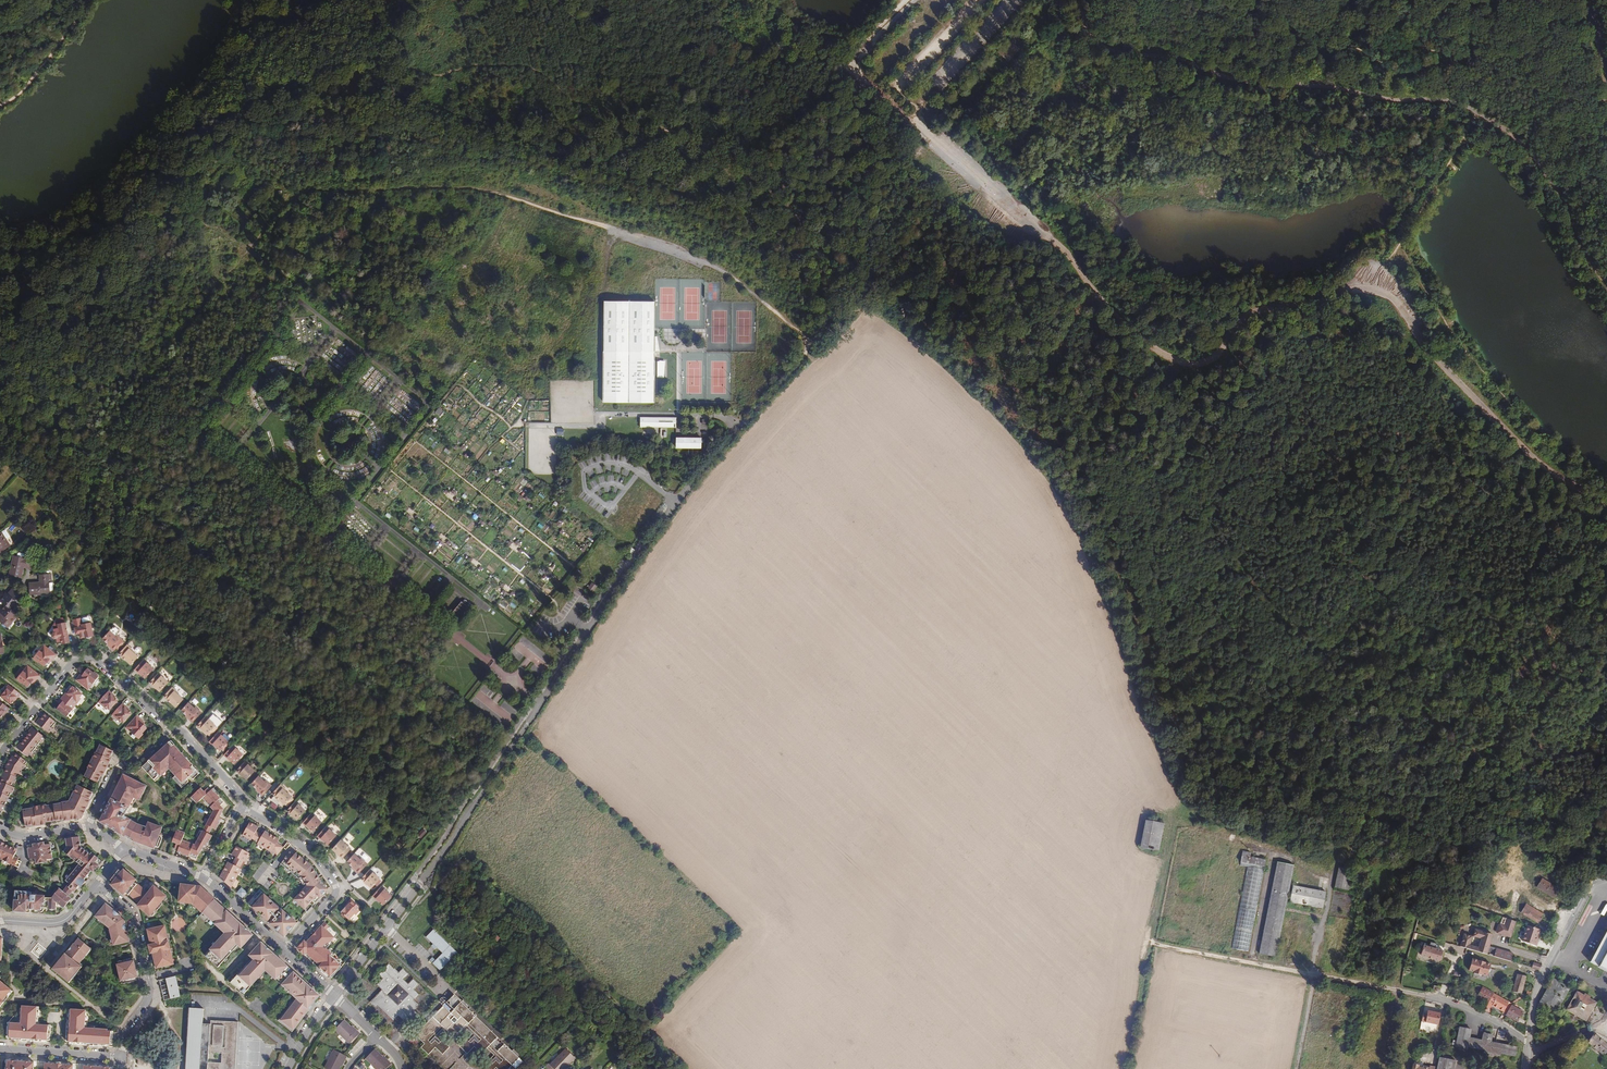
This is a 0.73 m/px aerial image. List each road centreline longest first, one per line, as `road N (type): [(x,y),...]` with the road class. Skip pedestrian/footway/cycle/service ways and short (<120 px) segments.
road 1 (track): [(1606,505),(1546,467),(1480,408),(1430,356),(1392,296),(1376,289),(1256,314),(1208,364),(1164,358),(1070,257),(902,113)]
road 2 (track): [(1606,287),(1552,186),(1501,126),(1445,103),(1224,81),(1181,56),(1115,52),(1090,33),(1076,0)]
road 3 (unclassified): [(736,432),(674,503),(420,884)]
road 4 (track): [(0,228),(46,220),(97,192),(201,88),(228,21),(247,0)]
road 5 (track): [(1305,84),(1319,61),(1342,50),(1402,75),(1444,68),(1444,59),(1400,32),(1396,0)]
road 6 (residential): [(0,759),(71,663),(84,658),(173,727)]
road 7 (unclassified): [(1530,1041),(1460,1005),(1315,976)]
road 8 (residential): [(93,885),(133,913),(150,993),(126,1031),(124,1061)]
road 9 (residential): [(243,806),(309,853),(336,888),(285,949)]
road 10 (track): [(1565,930),(1456,894),(1376,854)]
road 11 (unclassified): [(1606,857),(1541,973),(1530,1041)]
road 12 (track): [(1376,289),(1463,136)]
road 13 (track): [(902,113),(852,66),(917,0)]
road 14 (track): [(920,127),(930,86),(1009,0)]
road 15 (track): [(736,432),(787,378),(828,308)]
road 16 (track): [(919,109),(901,82),(977,0)]
road 17 (residential): [(420,884),(334,994)]
road 18 (track): [(0,106),(37,74),(88,0)]
road 19 (residential): [(88,827),(120,766),(173,727)]
road 20 (residential): [(0,1053),(124,1061)]

